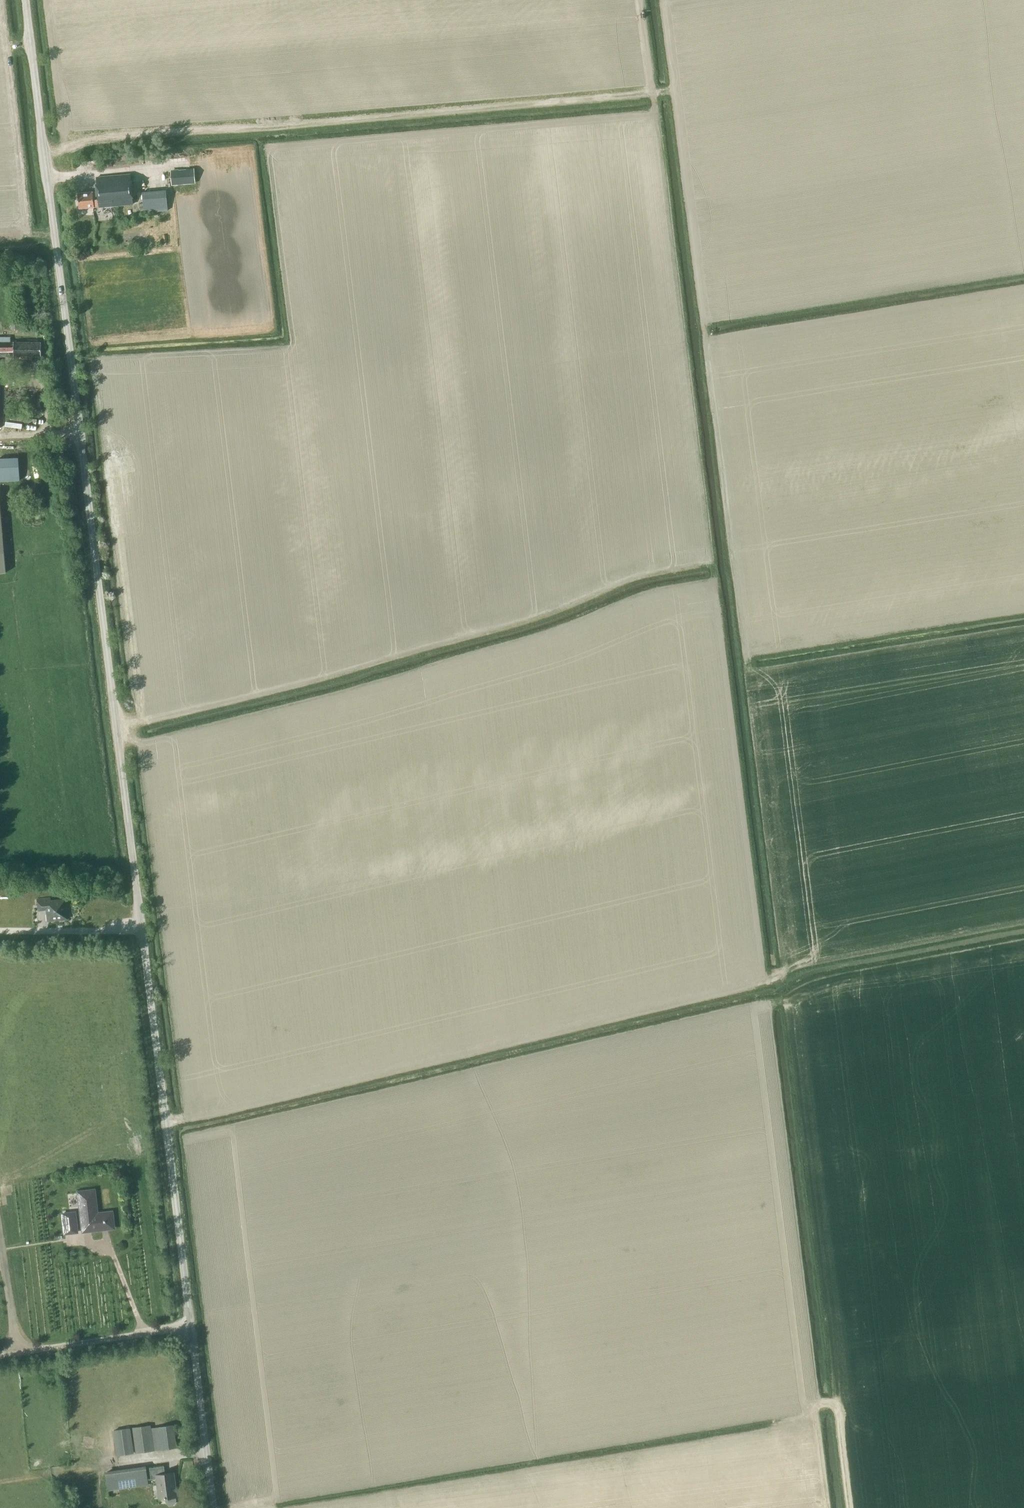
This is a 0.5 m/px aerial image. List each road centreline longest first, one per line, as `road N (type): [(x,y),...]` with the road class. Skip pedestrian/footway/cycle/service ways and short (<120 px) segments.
road 1 (unclassified): [(214,1507),(24,0)]
road 2 (track): [(849,1507),(837,1406),(818,1403),(812,1369)]

